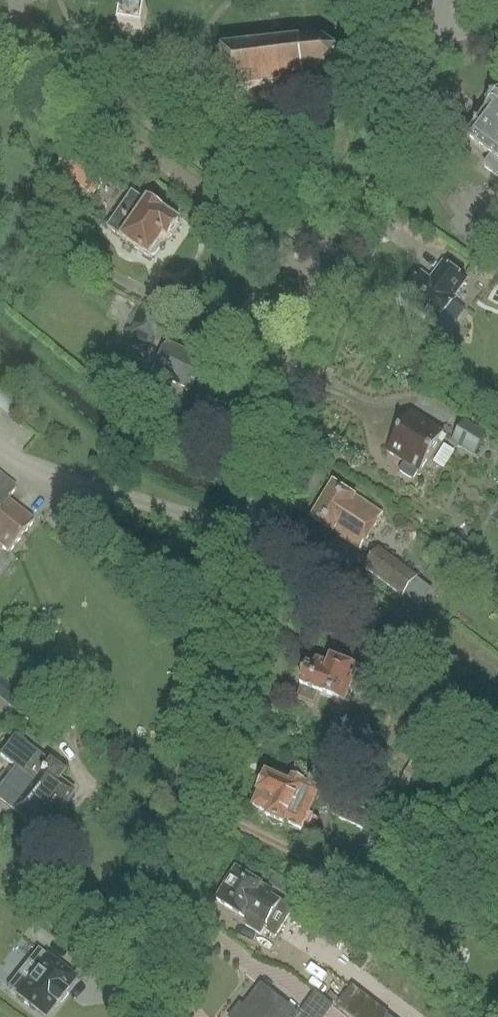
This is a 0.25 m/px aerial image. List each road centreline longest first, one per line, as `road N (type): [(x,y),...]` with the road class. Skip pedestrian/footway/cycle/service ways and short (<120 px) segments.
road 1 (secondary): [(140,1016),(306,320),(415,99),(445,0)]

